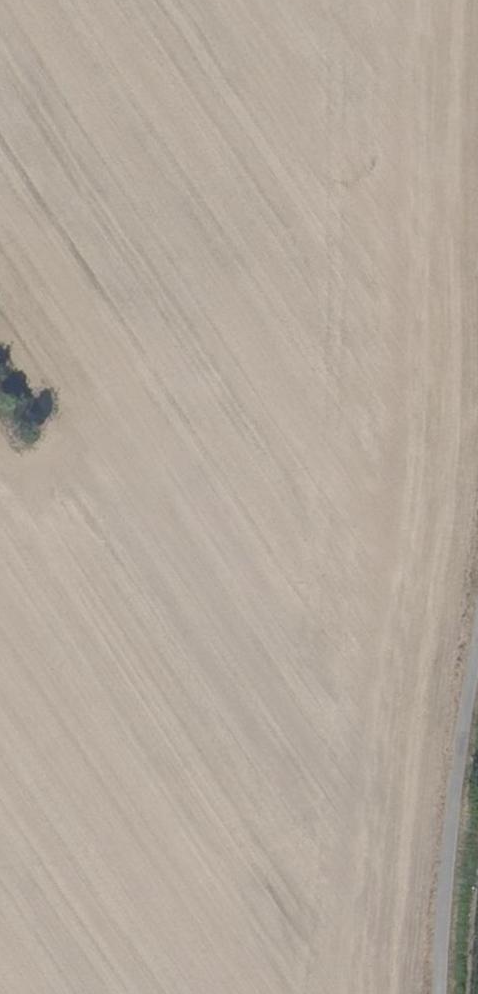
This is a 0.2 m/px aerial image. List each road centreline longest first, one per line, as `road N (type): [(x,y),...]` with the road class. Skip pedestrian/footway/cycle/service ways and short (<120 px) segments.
road 1 (track): [(477,795),(457,993)]

